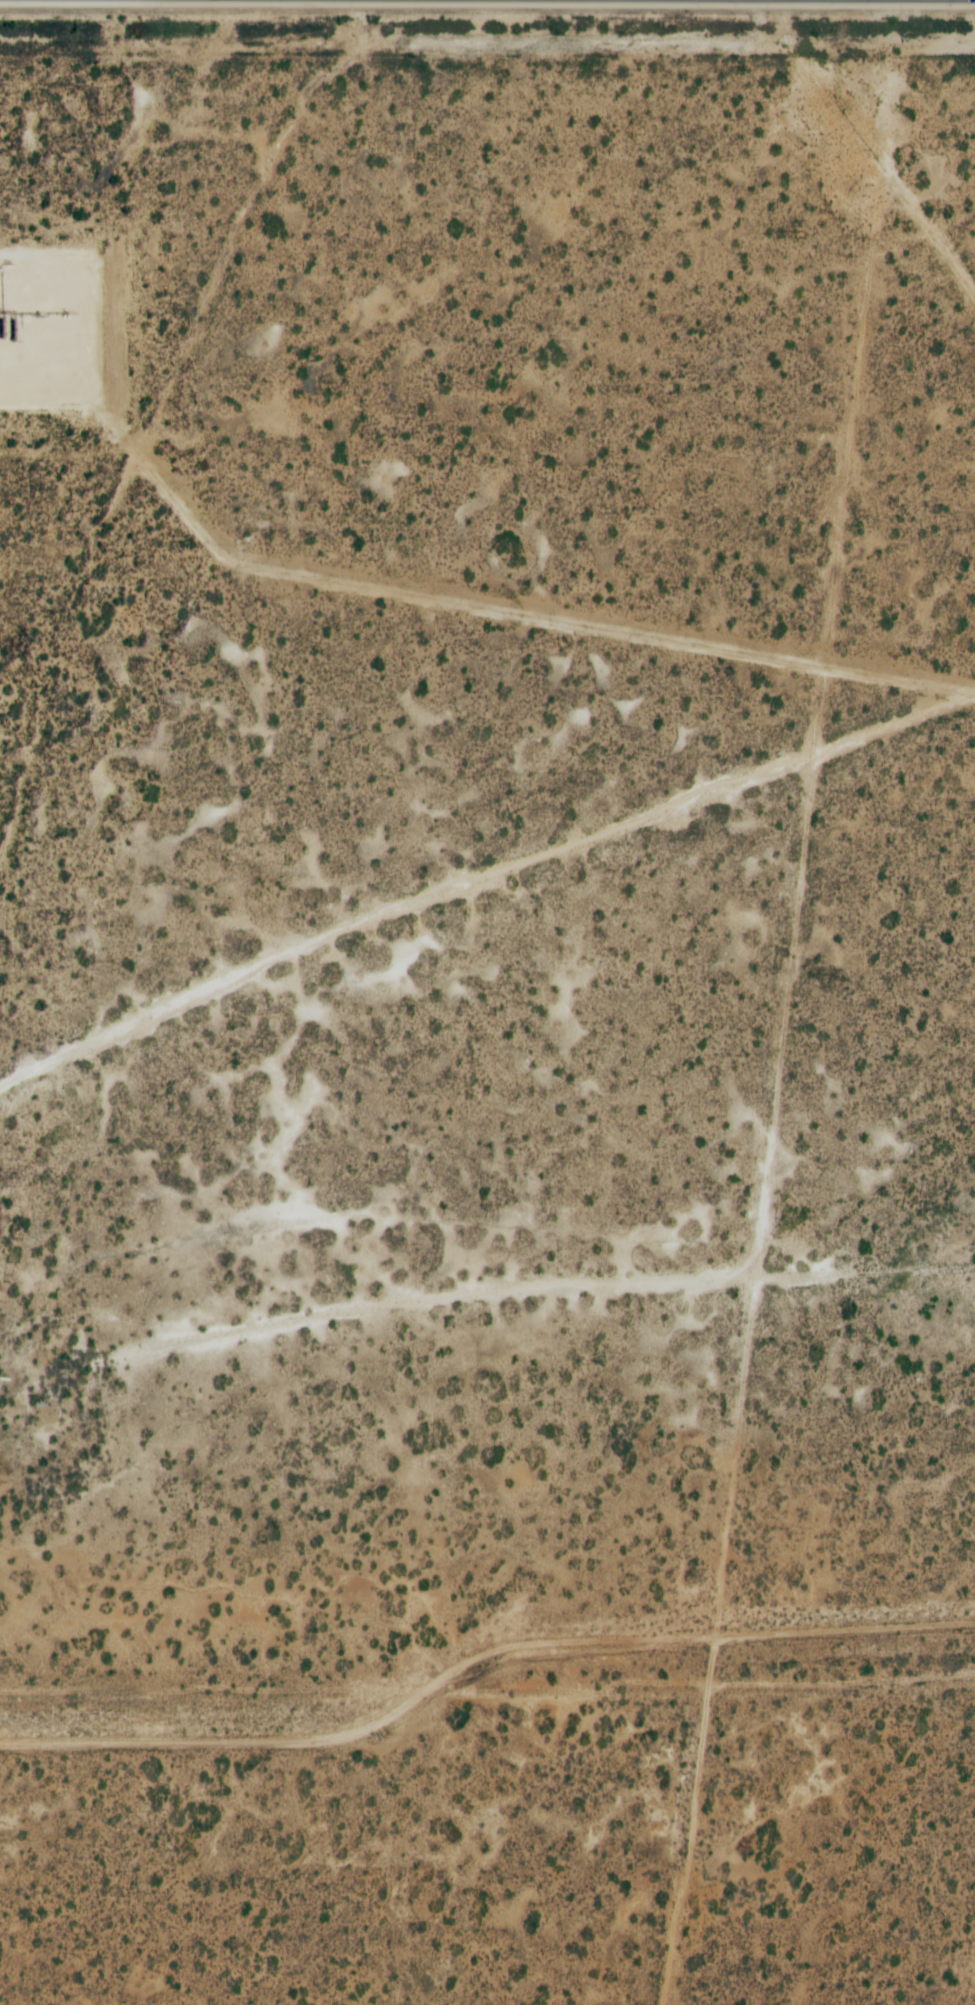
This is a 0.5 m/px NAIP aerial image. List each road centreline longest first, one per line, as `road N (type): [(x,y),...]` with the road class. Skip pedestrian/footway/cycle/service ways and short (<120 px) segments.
road 1 (primary): [(755,0),(974,0)]

